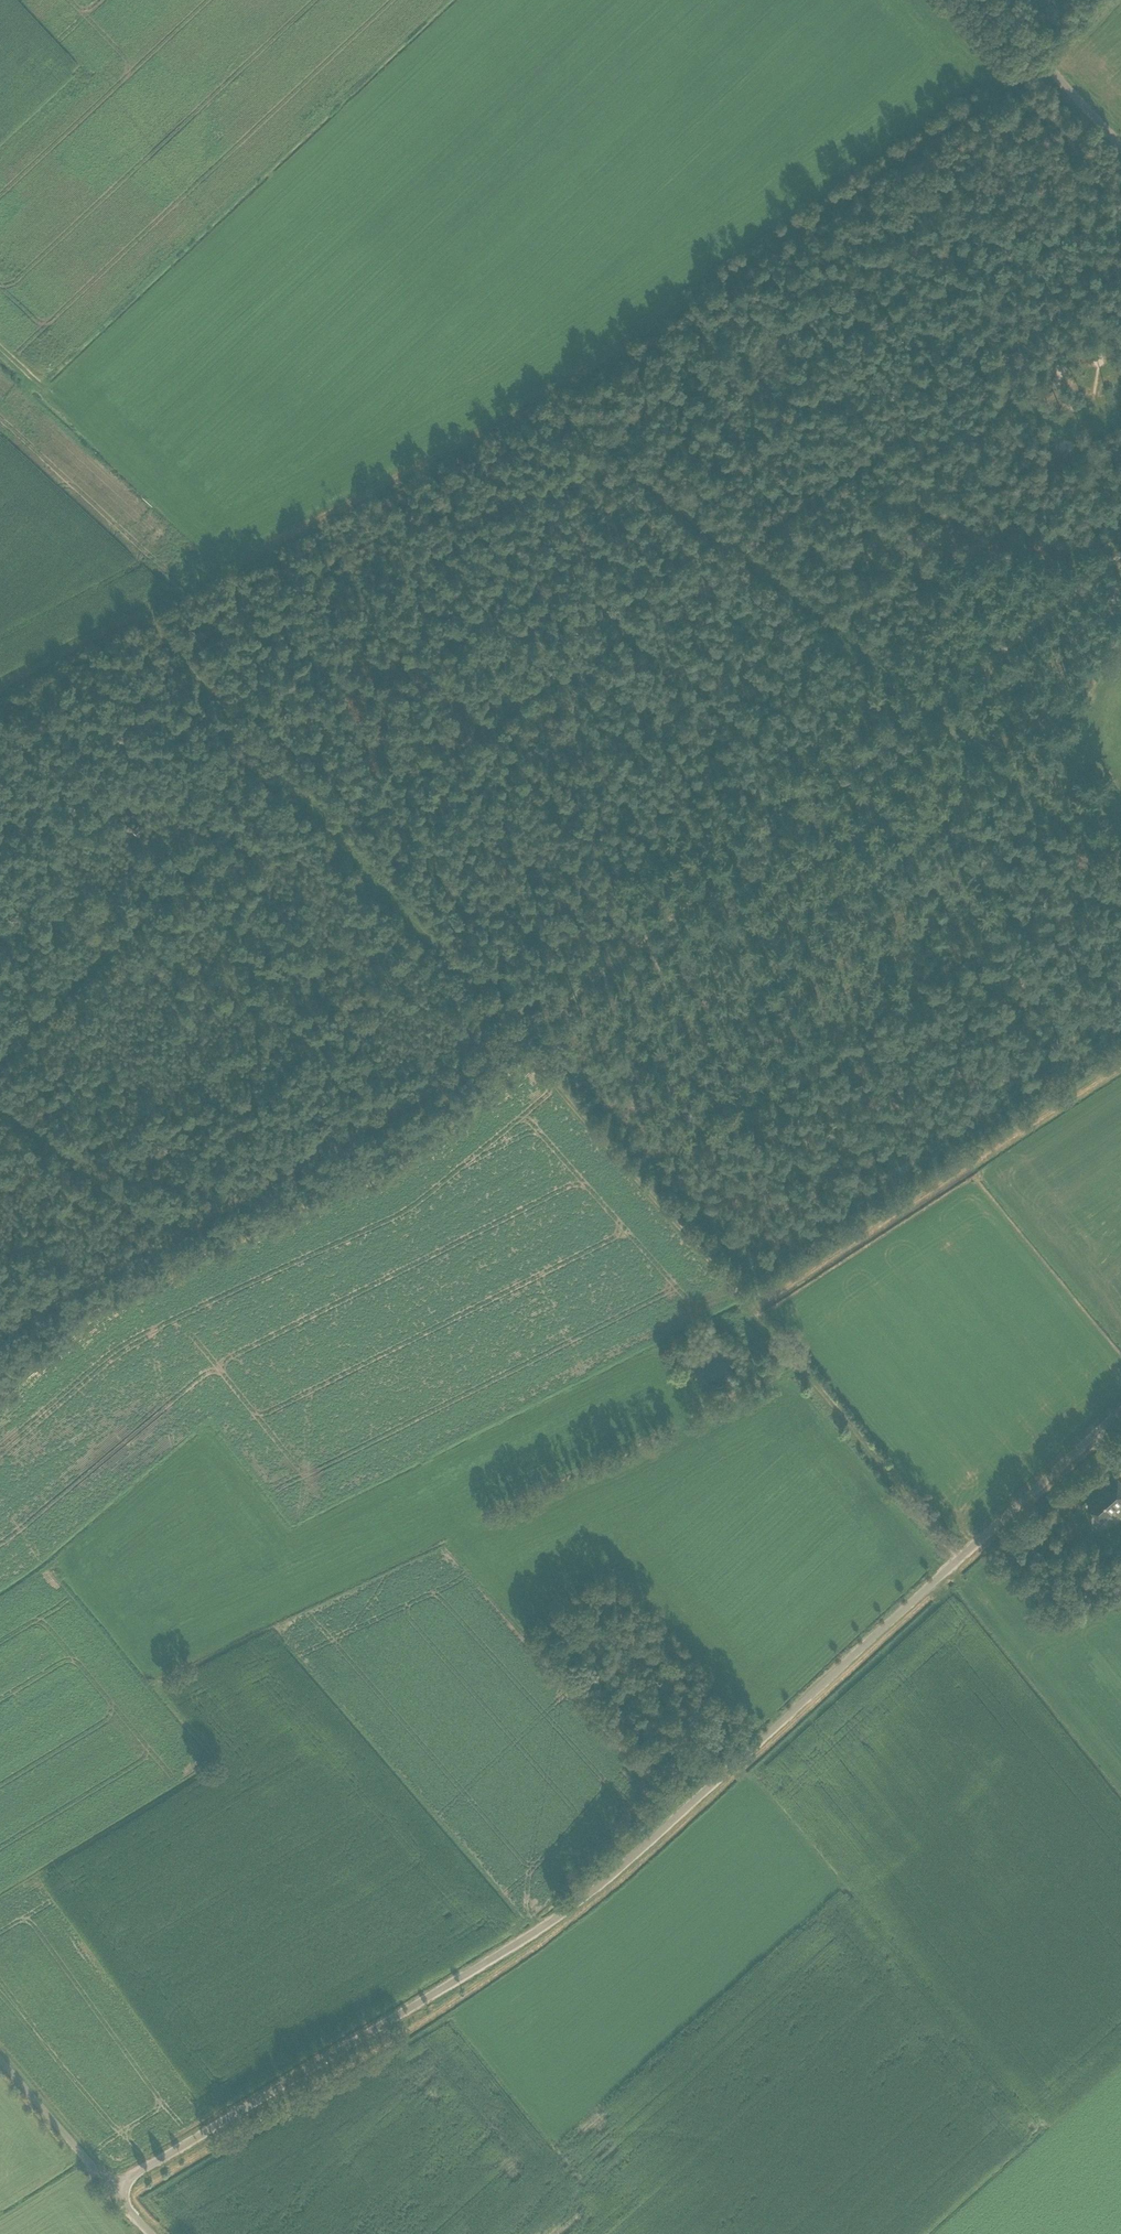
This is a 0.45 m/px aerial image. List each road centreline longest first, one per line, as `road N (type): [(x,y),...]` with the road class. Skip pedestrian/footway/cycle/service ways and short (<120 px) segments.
road 1 (unclassified): [(111,2189),(583,1898),(1120,1408)]
road 2 (track): [(852,465),(718,581),(508,708),(335,837),(283,783),(0,1059)]
road 3 (track): [(640,945),(665,977),(664,1064),(690,1080),(740,1089),(822,1078),(869,1021),(957,969),(1081,837)]
road 4 (track): [(0,687),(547,400)]
road 5 (track): [(547,400),(1043,61)]
road 6 (track): [(518,1041),(0,1335)]
road 7 (track): [(518,1041),(930,707)]
road 8 (track): [(930,707),(547,400)]
road 9 (track): [(749,1304),(1120,1055)]
road 10 (track): [(895,678),(856,703),(813,707),(726,604),(712,598),(620,656),(583,668)]
road 11 (track): [(749,1304),(518,1041)]
road 12 (track): [(852,465),(1120,264)]
road 13 (track): [(960,1555),(749,1304)]
road 14 (track): [(640,945),(576,882),(567,827),(588,775),(577,744),(583,668)]
road 15 (track): [(335,837),(518,1041)]
road 16 (track): [(1120,869),(930,707)]
road 17 (track): [(930,707),(1120,550)]
road 18 (unclassified): [(1120,145),(987,0)]
road 19 (track): [(1028,541),(888,441)]
road 20 (unclassified): [(111,2189),(0,2062)]

